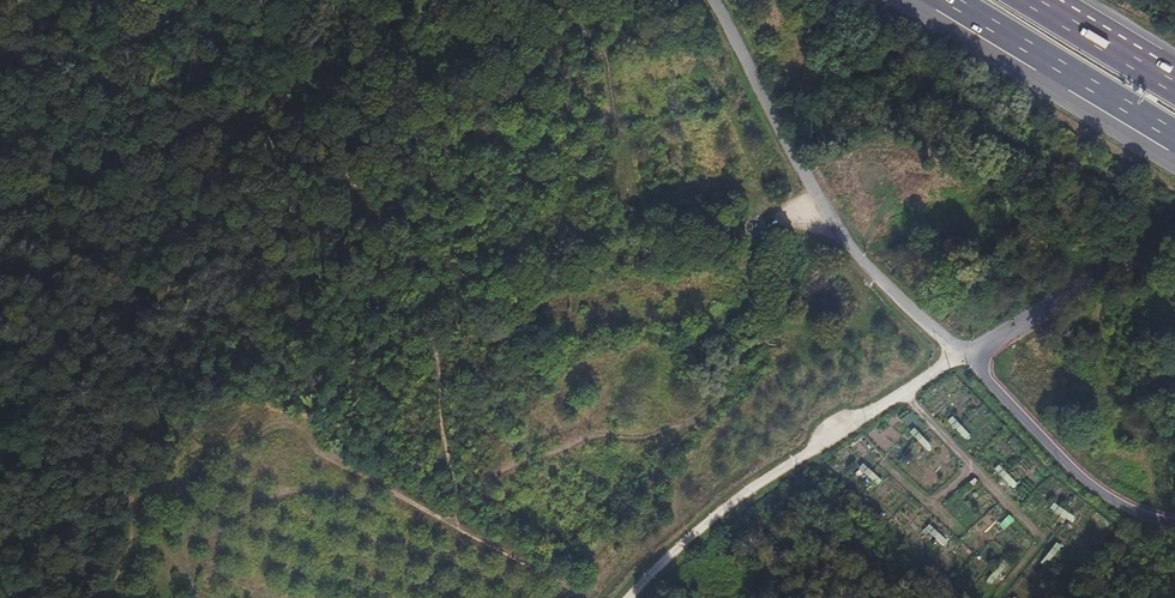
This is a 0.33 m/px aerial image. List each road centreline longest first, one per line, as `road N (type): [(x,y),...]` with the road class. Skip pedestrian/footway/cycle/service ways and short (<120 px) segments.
road 1 (unclassified): [(712,0),(792,155),(860,258),(965,354)]
road 2 (unclassified): [(965,354),(1114,501),(1174,526)]
road 3 (motorway): [(953,0),(1174,136)]
road 4 (residential): [(965,354),(1174,235)]
road 5 (motorway): [(1174,81),(1042,0)]
road 6 (residential): [(838,431),(965,354)]

